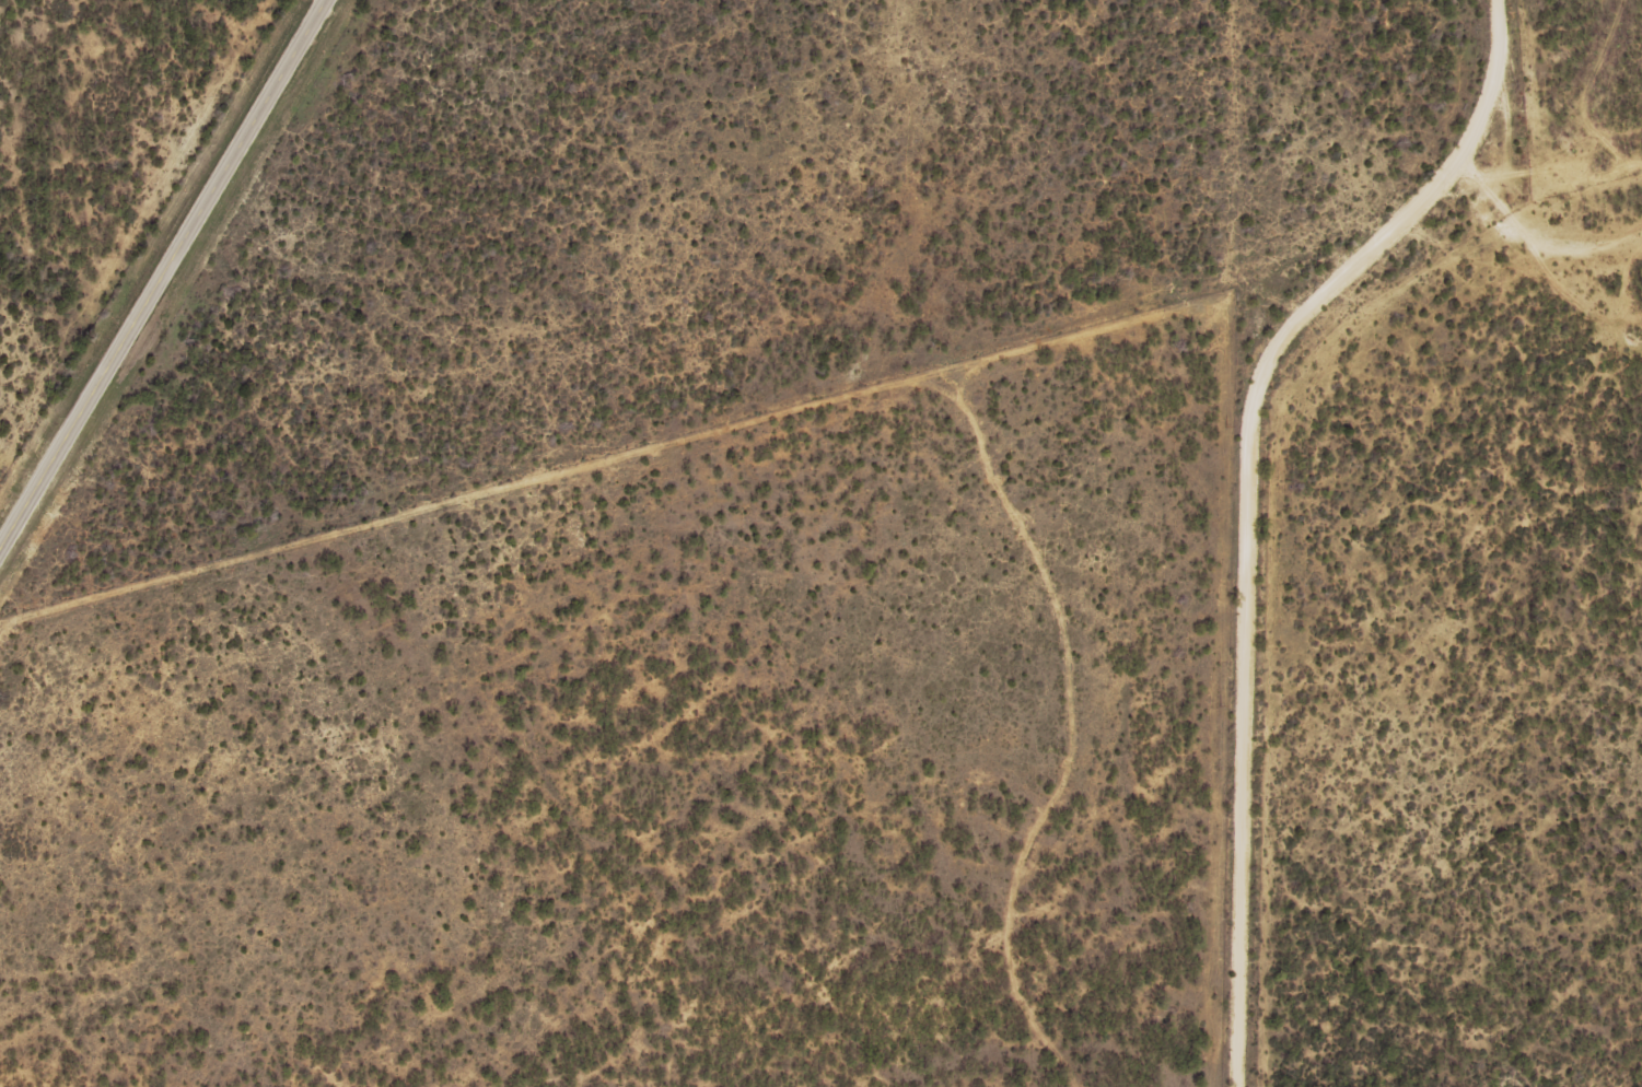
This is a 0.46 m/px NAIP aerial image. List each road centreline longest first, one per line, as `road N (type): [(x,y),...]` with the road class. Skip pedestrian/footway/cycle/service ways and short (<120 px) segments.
road 1 (residential): [(1238,1086),(1255,416),(1270,367),(1296,326),(1443,185),(1477,135),(1498,78),(1499,0)]
road 2 (tertiary): [(0,553),(329,0)]

